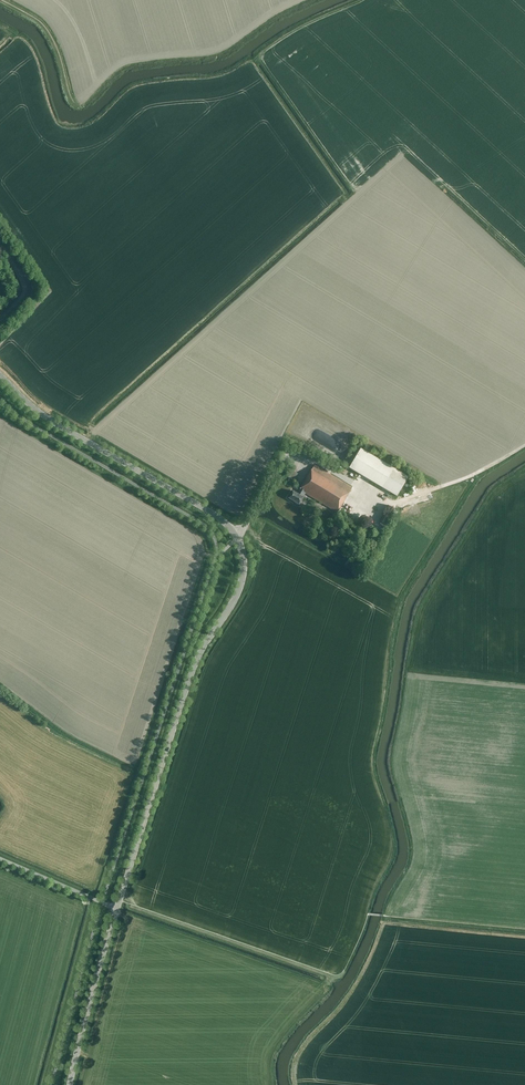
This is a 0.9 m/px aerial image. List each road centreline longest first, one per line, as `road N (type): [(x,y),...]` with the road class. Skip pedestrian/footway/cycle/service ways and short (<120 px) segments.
road 1 (tertiary): [(117,909),(193,670),(239,591),(243,554),(217,516),(60,427),(0,375)]
road 2 (tertiary): [(69,1084),(117,909)]
road 3 (unclassified): [(117,909),(0,859)]

